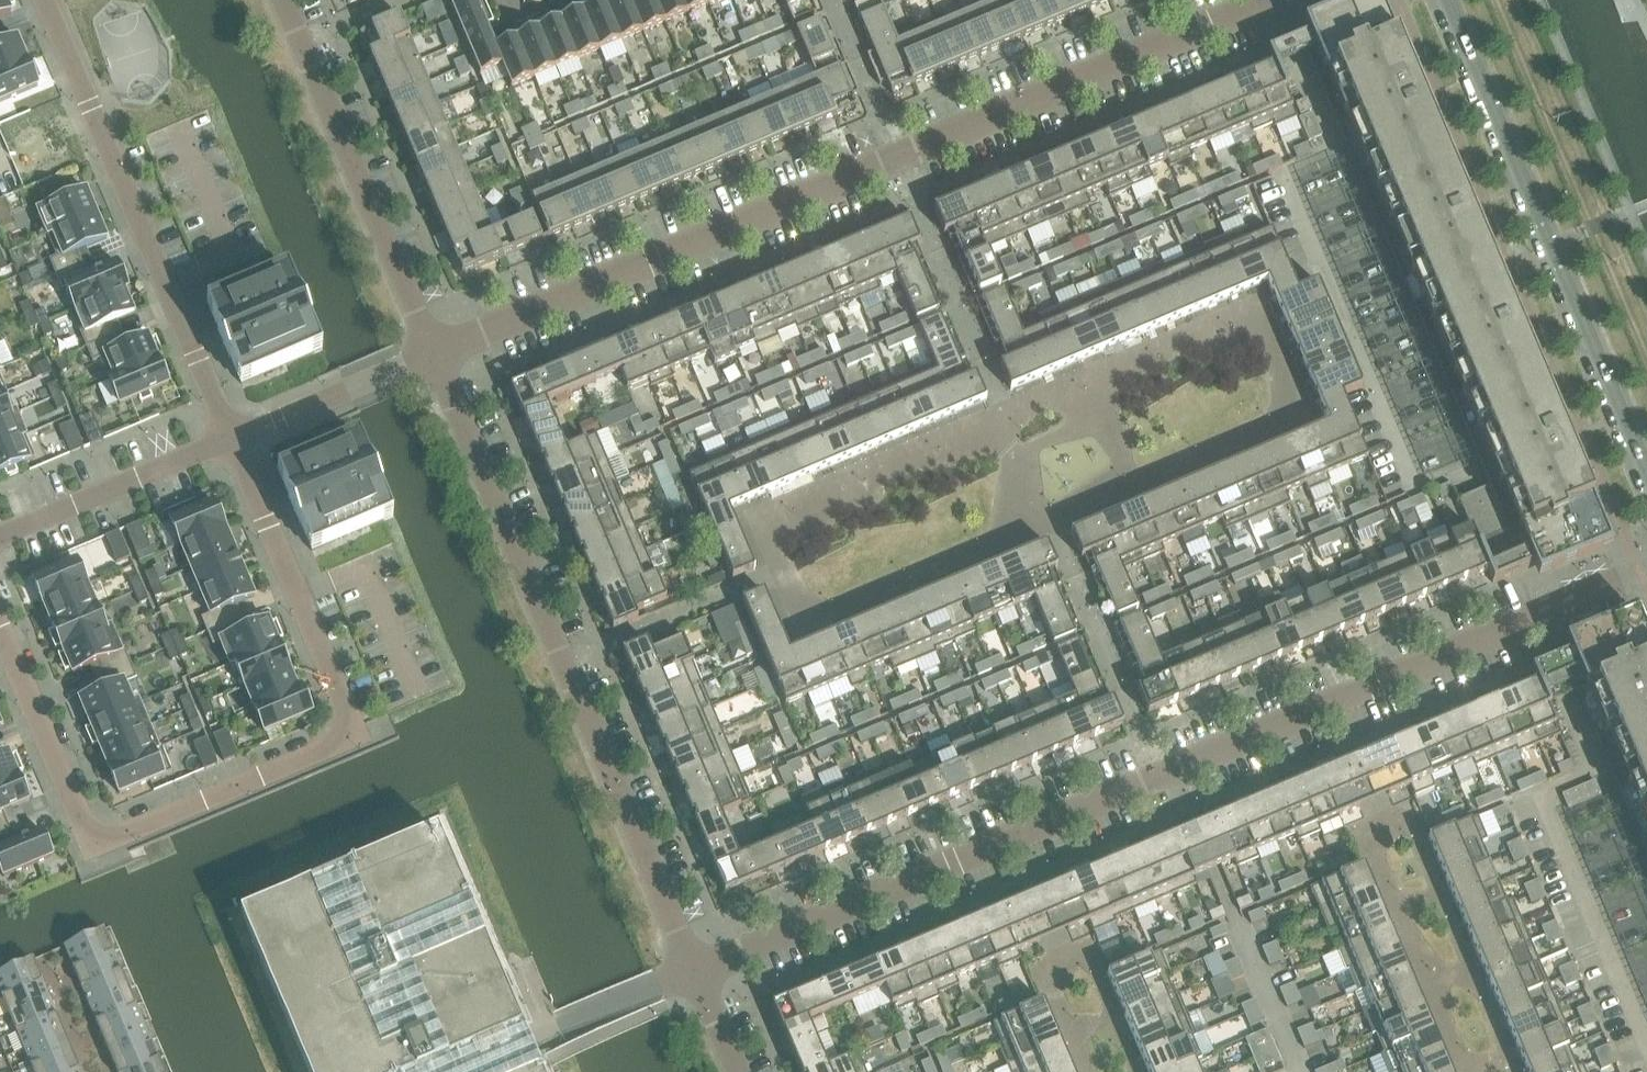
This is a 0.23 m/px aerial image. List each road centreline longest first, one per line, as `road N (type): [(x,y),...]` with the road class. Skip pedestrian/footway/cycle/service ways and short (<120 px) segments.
road 1 (residential): [(694,971),(1646,570)]
road 2 (residential): [(436,353),(1269,0)]
road 3 (residential): [(230,439),(354,739),(94,847),(0,626)]
road 4 (residential): [(436,353),(694,971)]
road 5 (tertiary): [(1449,0),(1646,468)]
road 6 (residential): [(45,0),(230,439)]
road 7 (residential): [(282,0),(436,353)]
road 8 (residential): [(0,538),(230,439)]
road 9 (residential): [(230,439),(436,353)]

